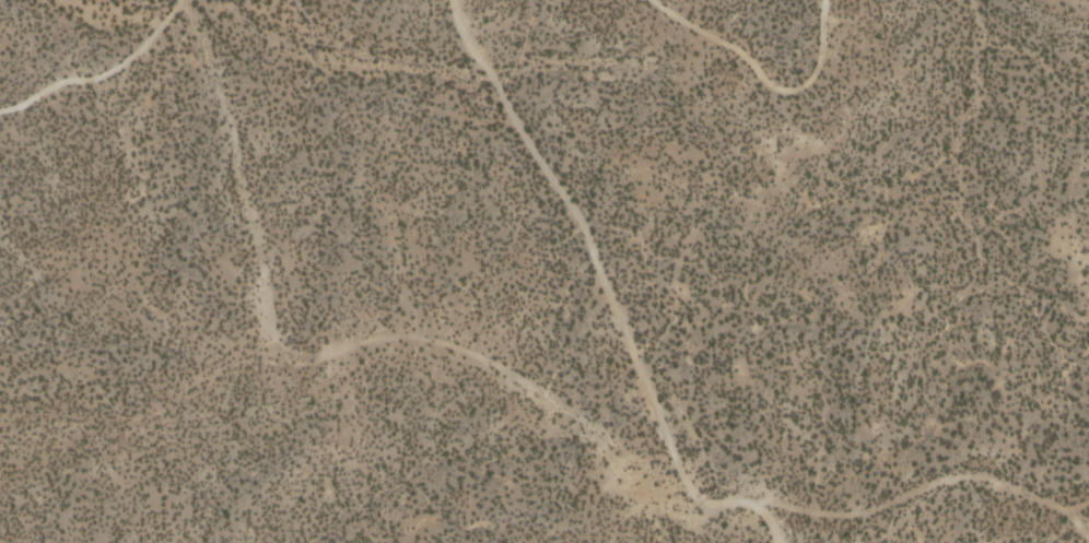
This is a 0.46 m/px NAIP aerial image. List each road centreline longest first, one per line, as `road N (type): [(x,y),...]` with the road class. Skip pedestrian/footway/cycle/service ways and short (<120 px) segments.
road 1 (track): [(779,542),(759,504),(692,497),(575,215),(525,140),(454,0)]
road 2 (track): [(823,0),(820,66),(805,87),(782,90),(745,52),(652,0)]
road 3 (track): [(183,0),(101,79),(69,79),(0,111)]

